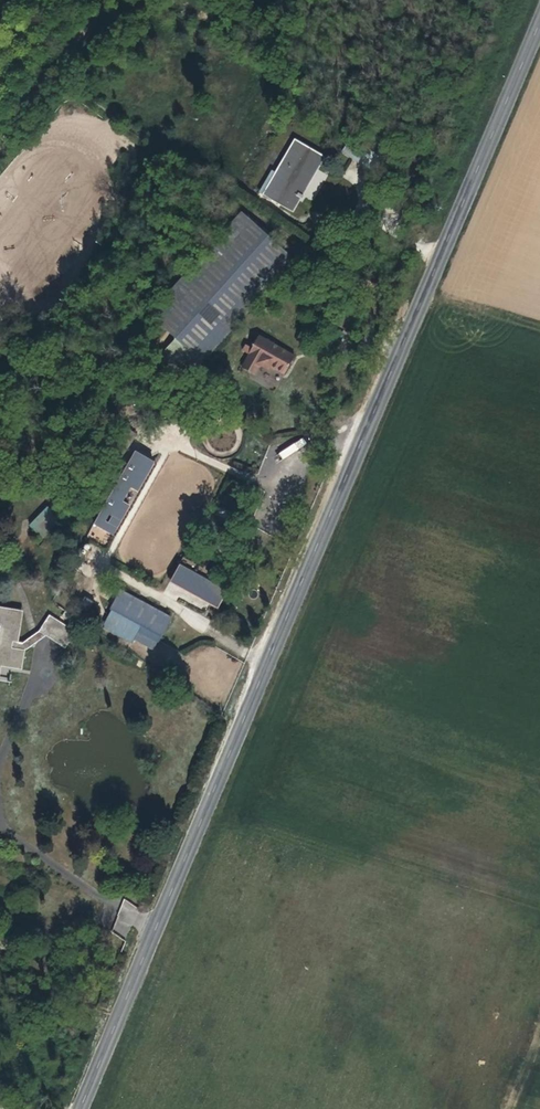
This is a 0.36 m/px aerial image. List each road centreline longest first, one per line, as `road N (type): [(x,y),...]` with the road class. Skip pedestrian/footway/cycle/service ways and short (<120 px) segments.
road 1 (tertiary): [(539,25),(81,1108)]
road 2 (track): [(0,142),(115,0)]
road 3 (track): [(421,308),(461,303),(539,328)]

